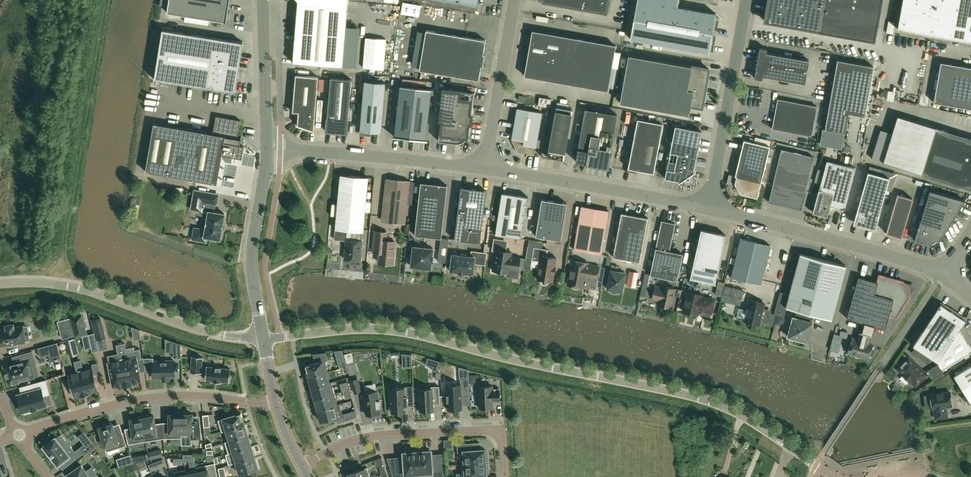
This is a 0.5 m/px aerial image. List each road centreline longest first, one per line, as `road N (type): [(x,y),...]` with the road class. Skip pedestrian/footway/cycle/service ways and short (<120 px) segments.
road 1 (unclassified): [(264,339),(385,331),(682,394),(752,422),(832,476)]
road 2 (unclassified): [(0,285),(65,287),(200,332),(264,339)]
road 3 (residential): [(17,434),(142,399),(275,401)]
road 4 (unclassified): [(945,275),(703,207)]
road 5 (residential): [(303,466),(373,435),(486,429),(499,437),(505,476)]
road 6 (unclassified): [(703,207),(484,167)]
road 7 (unclassified): [(484,167),(267,150)]
road 8 (unclassified): [(703,207),(747,0)]
road 9 (tertiary): [(264,339),(251,255),(267,150)]
road 10 (unclassified): [(484,167),(513,0)]
road 11 (tertiary): [(267,150),(264,0)]

